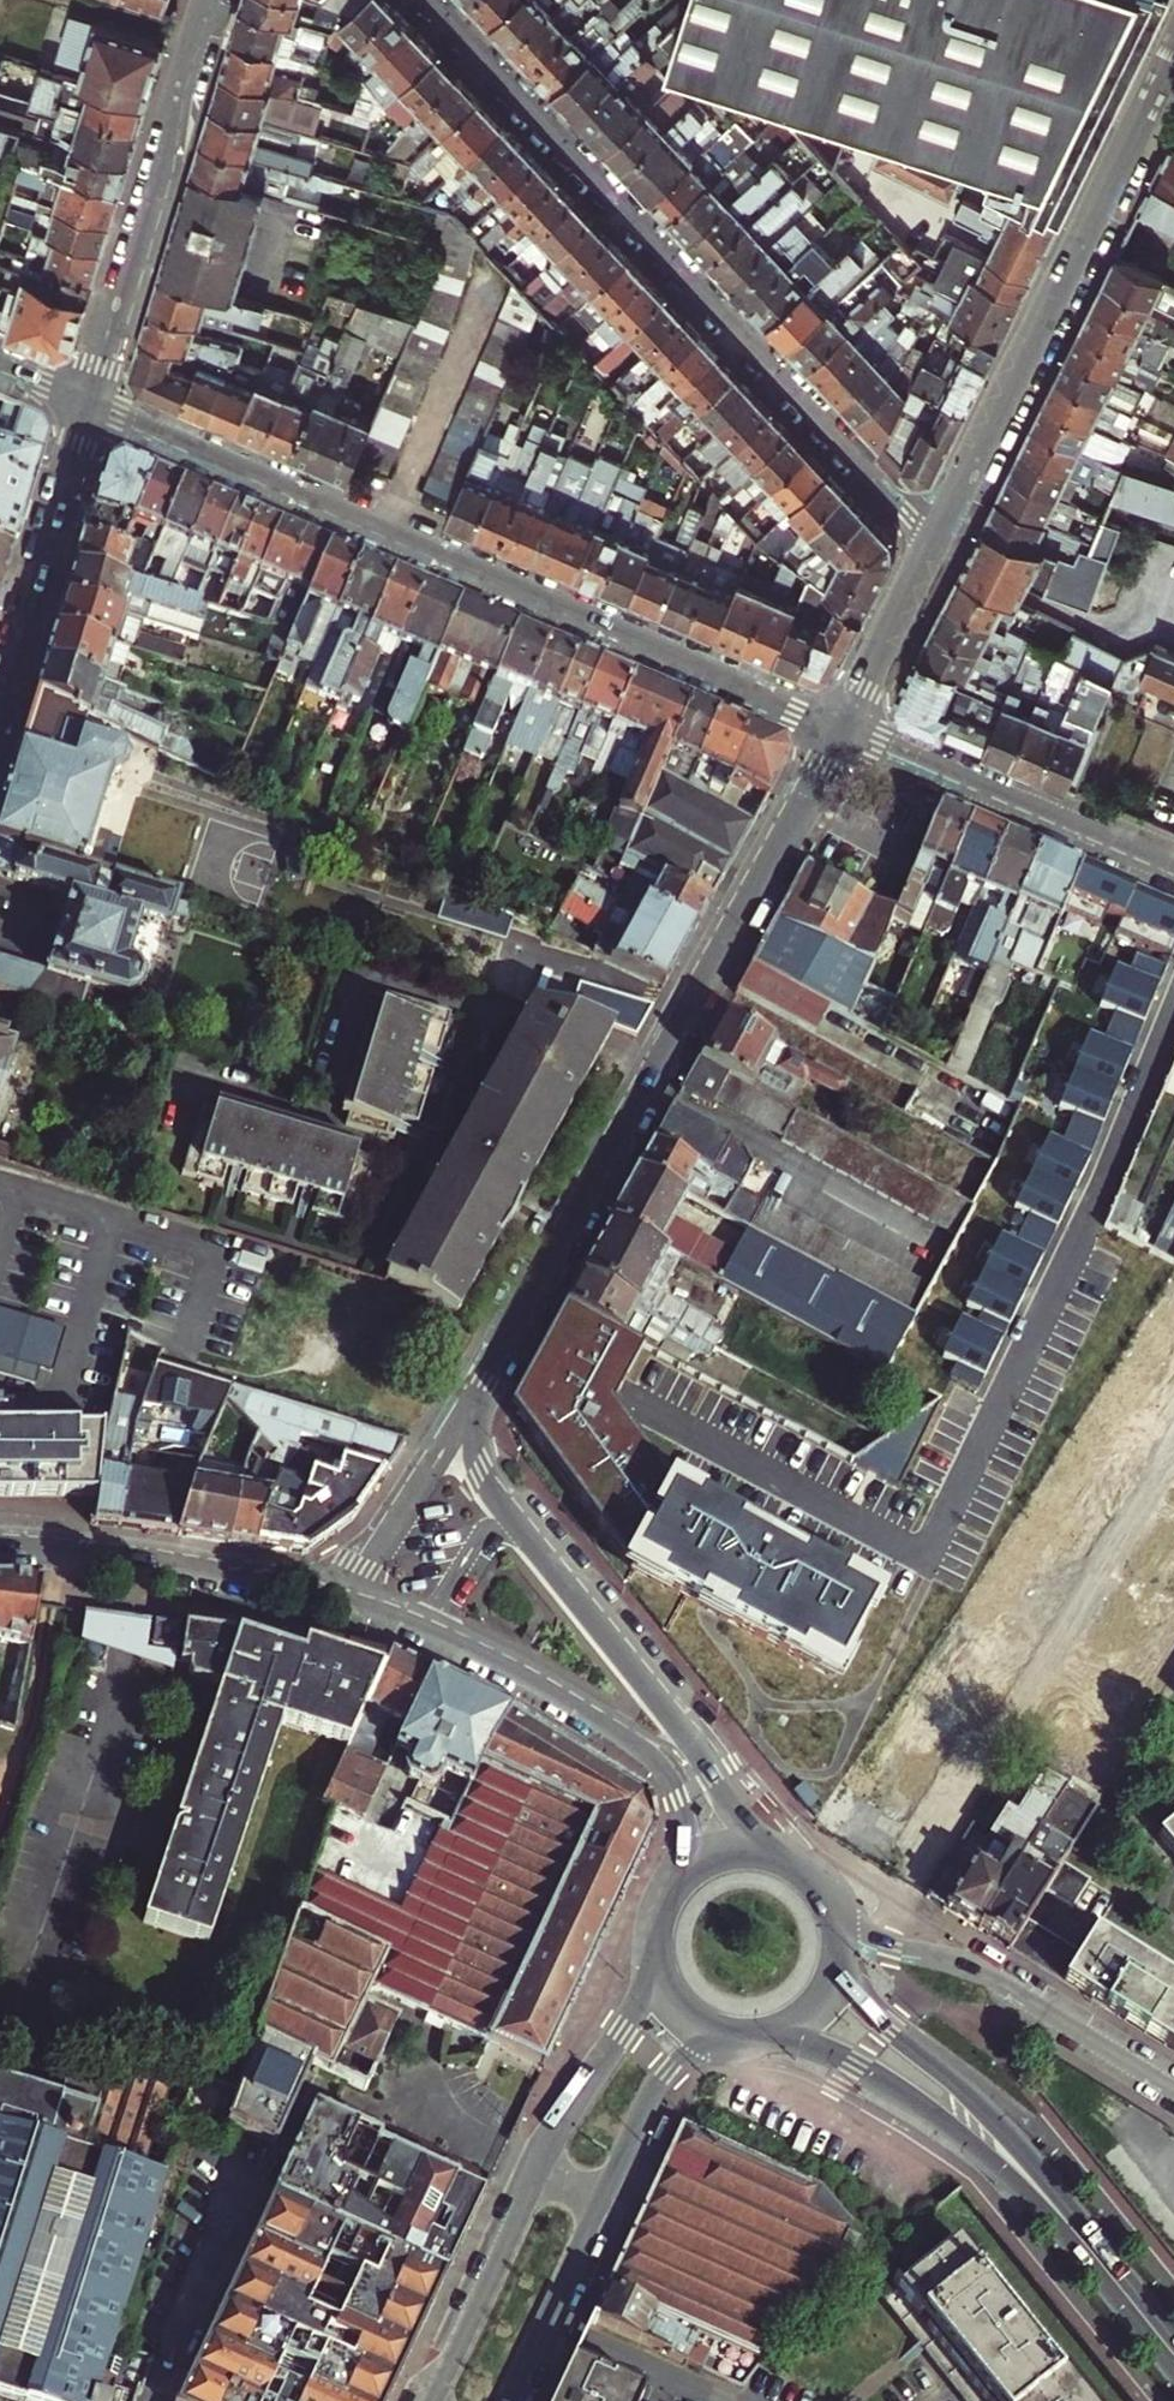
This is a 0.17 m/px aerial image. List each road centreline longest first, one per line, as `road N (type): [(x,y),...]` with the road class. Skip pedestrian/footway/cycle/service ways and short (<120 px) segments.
road 1 (tertiary): [(844,724),(89,400)]
road 2 (tertiary): [(482,1381),(844,724)]
road 3 (residential): [(427,0),(933,543)]
road 4 (tertiary): [(770,1850),(489,1485),(475,1440),(482,1381)]
road 5 (tertiary): [(933,543),(1173,47)]
road 6 (tertiary): [(338,1596),(506,1666),(642,1746),(679,1799),(684,1871)]
road 7 (residential): [(209,0),(89,400)]
road 8 (tertiary): [(1173,2086),(998,1977),(881,1942),(838,1915)]
road 9 (tertiary): [(1173,864),(844,724)]
road 10 (tertiary): [(0,1544),(182,1562),(338,1596)]
road 11 (secondary): [(1173,2357),(1044,2195),(965,2116)]
road 12 (residential): [(89,400),(0,699)]
road 13 (tertiary): [(338,1596),(375,1558),(482,1381)]
road 14 (secondary): [(539,2174),(434,2400)]
road 15 (secondary): [(655,1967),(643,2001),(539,2174)]
road 16 (secondary): [(768,2035),(828,2051),(925,2106),(965,2116)]
road 17 (secondary): [(602,2204),(665,2072),(722,2035)]
road 18 (tertiary): [(844,724),(933,543)]
road 19 (secondary): [(965,2116),(950,2077),(873,2016),(839,1968)]
road 20 (residential): [(546,2328),(720,2400)]
road 21 (secondary): [(546,2328),(602,2204)]

